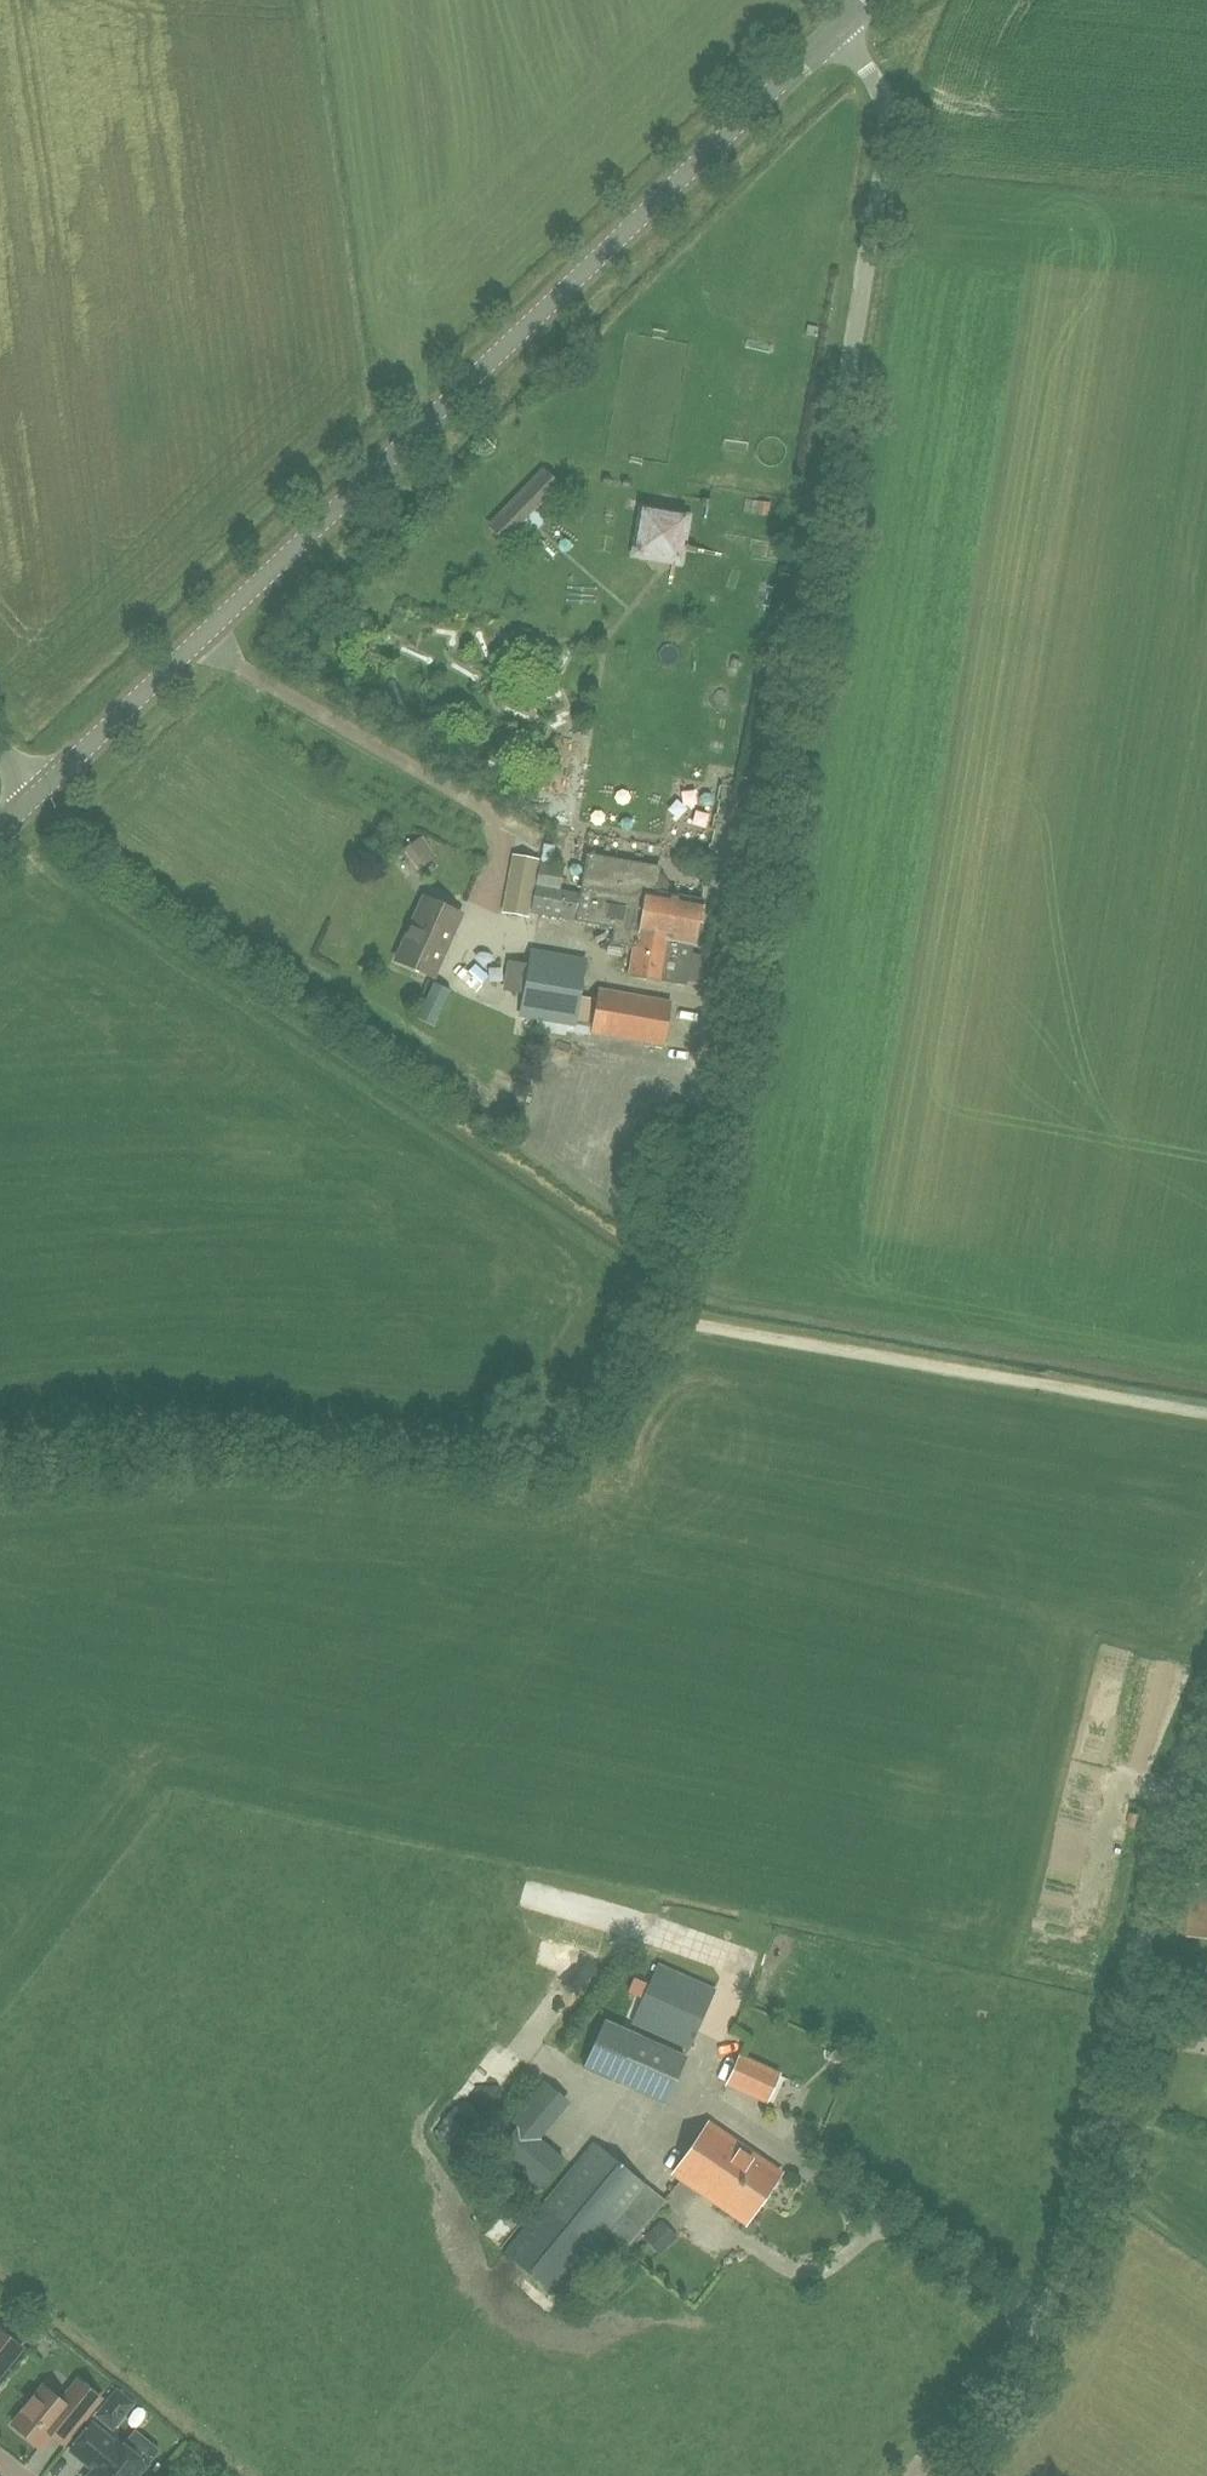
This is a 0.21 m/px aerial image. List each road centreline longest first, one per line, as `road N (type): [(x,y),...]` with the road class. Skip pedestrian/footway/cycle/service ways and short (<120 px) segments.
road 1 (unclassified): [(0,1456),(94,1438),(176,1436),(511,1447),(574,1418),(607,1371),(671,1243),(705,1140),(818,560),(884,138),(881,105),(838,27)]
road 2 (tertiary): [(28,796),(838,27)]
road 3 (track): [(535,1440),(585,1471),(1206,1643)]
road 4 (residential): [(487,2475),(0,2077)]
road 5 (unclassified): [(1063,2227),(1159,1848),(1206,1725)]
road 6 (residential): [(908,2475),(1029,2334),(1063,2227)]

